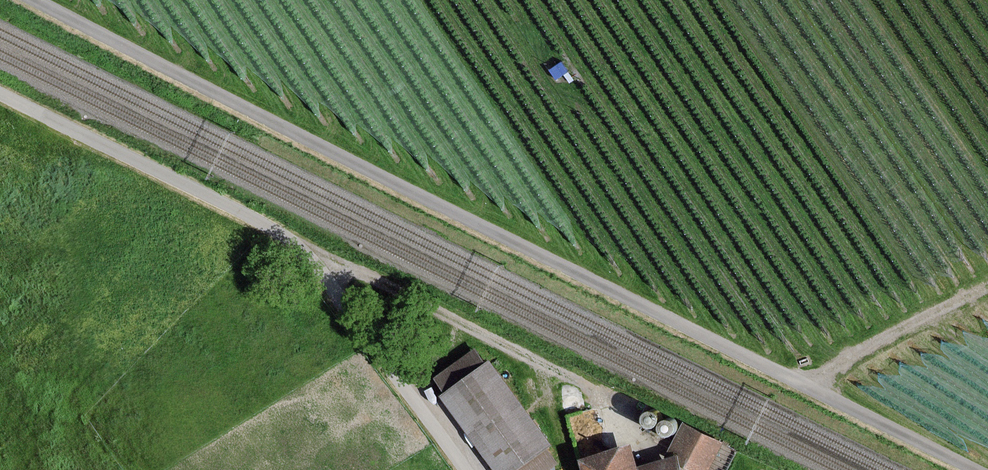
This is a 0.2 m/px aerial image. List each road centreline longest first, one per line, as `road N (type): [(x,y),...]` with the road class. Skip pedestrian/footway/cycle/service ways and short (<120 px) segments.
road 1 (unclassified): [(29,0),(974,469)]
road 2 (unclassified): [(0,94),(295,245),(463,469)]
road 3 (track): [(813,389),(822,377),(987,296)]

